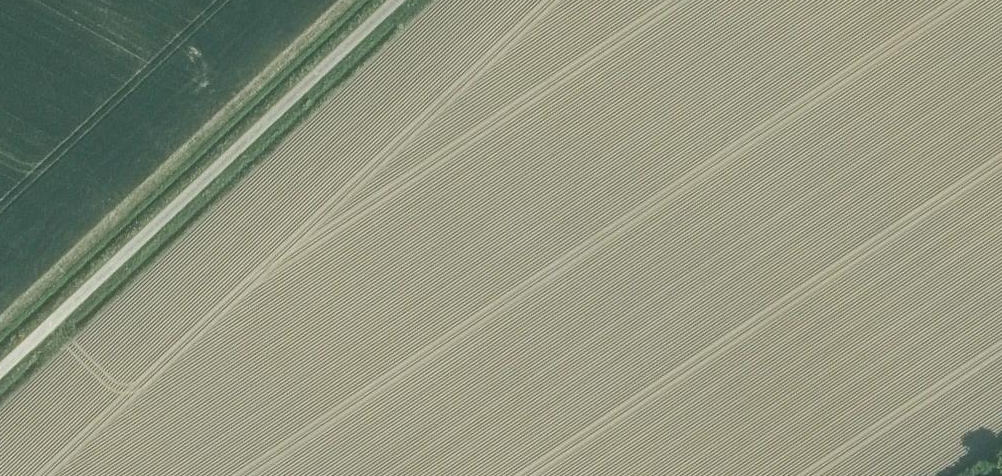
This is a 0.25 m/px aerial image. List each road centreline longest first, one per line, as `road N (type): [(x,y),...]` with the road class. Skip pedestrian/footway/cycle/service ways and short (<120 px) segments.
road 1 (unclassified): [(0,370),(394,0)]

